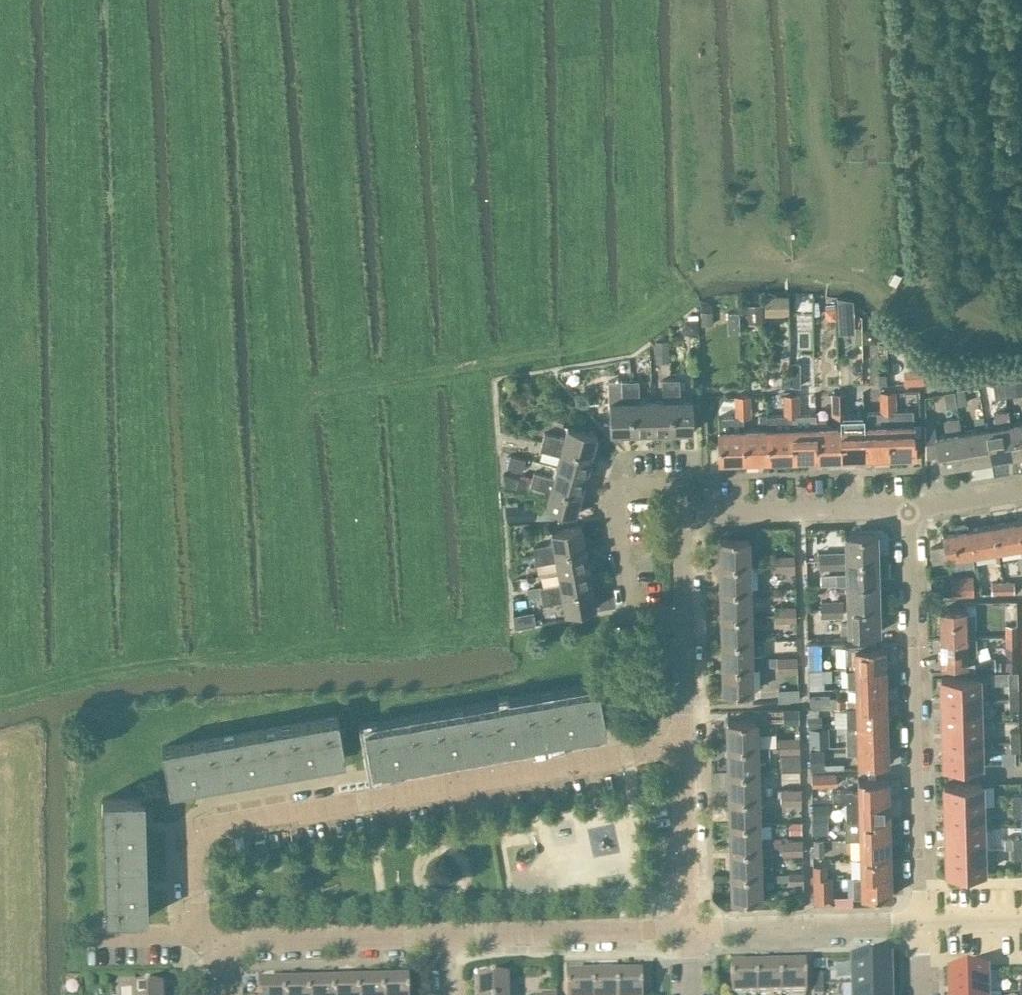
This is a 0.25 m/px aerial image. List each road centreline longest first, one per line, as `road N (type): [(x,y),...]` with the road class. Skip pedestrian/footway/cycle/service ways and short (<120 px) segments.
road 1 (track): [(0,703),(143,664),(296,652),(312,634),(301,408),(313,392),(594,344),(698,275),(757,264),(814,270),(885,295),(898,336),(924,366),(924,508)]
road 2 (residential): [(206,938),(196,832),(682,750)]
road 3 (residential): [(910,510),(919,924)]
road 4 (residential): [(681,616),(629,617),(614,517),(621,487),(675,486),(683,516)]
road 5 (residential): [(445,937),(695,934)]
road 6 (residential): [(206,938),(445,937)]
road 7 (residential): [(683,516),(910,510)]
road 8 (residential): [(695,934),(919,924)]
road 9 (residential): [(695,934),(682,750)]
road 10 (residential): [(682,750),(681,616)]

